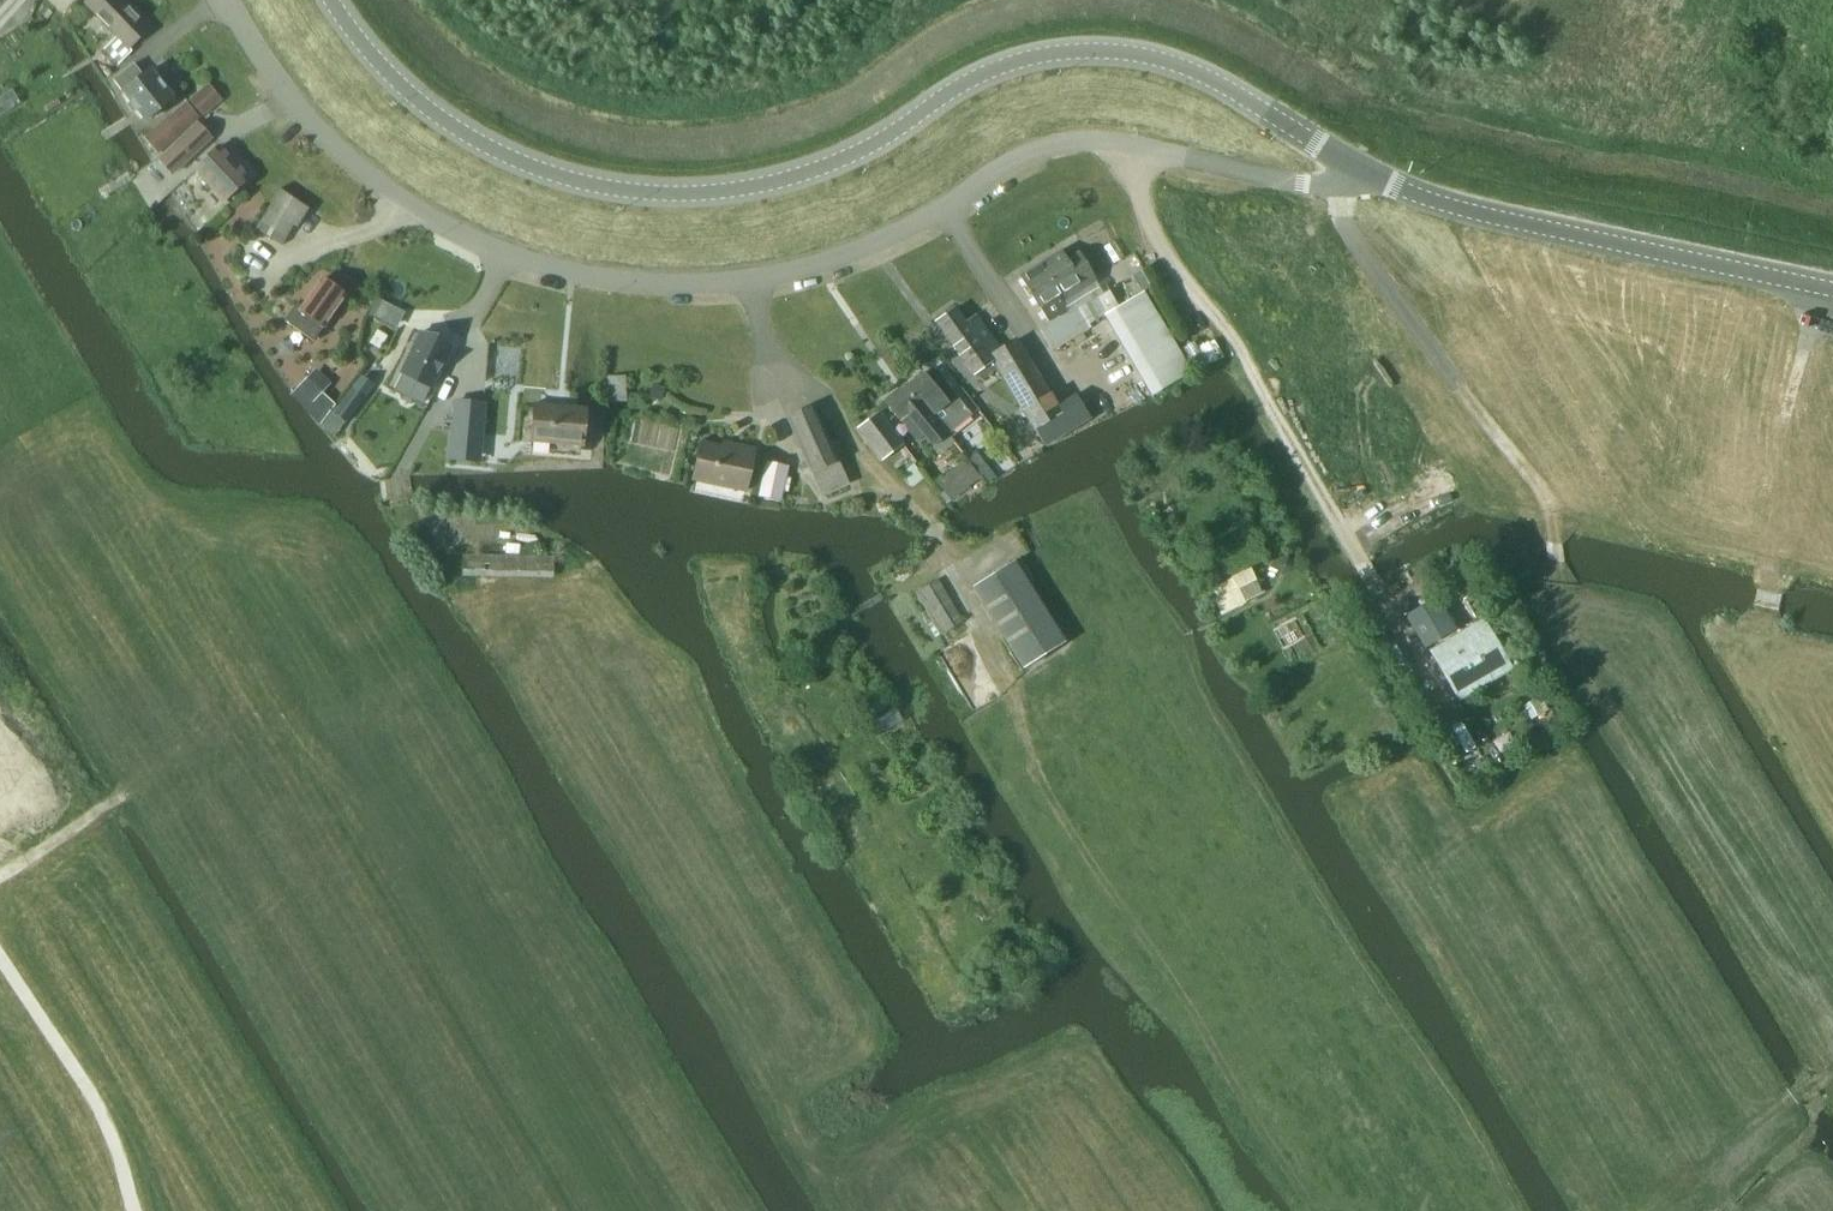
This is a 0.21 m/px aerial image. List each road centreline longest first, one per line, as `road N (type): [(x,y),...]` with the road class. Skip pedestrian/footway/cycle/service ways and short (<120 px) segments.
road 1 (residential): [(235,0),(289,96),(403,200),(497,252),(623,276),(747,282),(802,266),(946,206),(1037,144),(1079,135),(1174,149),(1315,186),(1356,170)]
road 2 (tertiary): [(330,0),(403,88),(463,133),(535,170),(594,185),(668,194),(799,174),(858,150),(1009,64),(1118,51),(1229,90),(1356,170)]
road 3 (track): [(1605,692),(1559,615),(1551,508),(1345,224),(1340,201),(1356,170)]
road 4 (track): [(1313,1210),(1048,794),(1012,690)]
road 5 (tertiary): [(1356,170),(1495,216),(1832,290)]
road 6 (track): [(1823,287),(1773,465),(1767,609)]
road 7 (track): [(133,1210),(111,1135),(0,950)]
road 8 (track): [(1832,1068),(1655,1210)]
road 9 (track): [(0,878),(129,800)]
road 10 (track): [(1832,723),(1767,609)]

